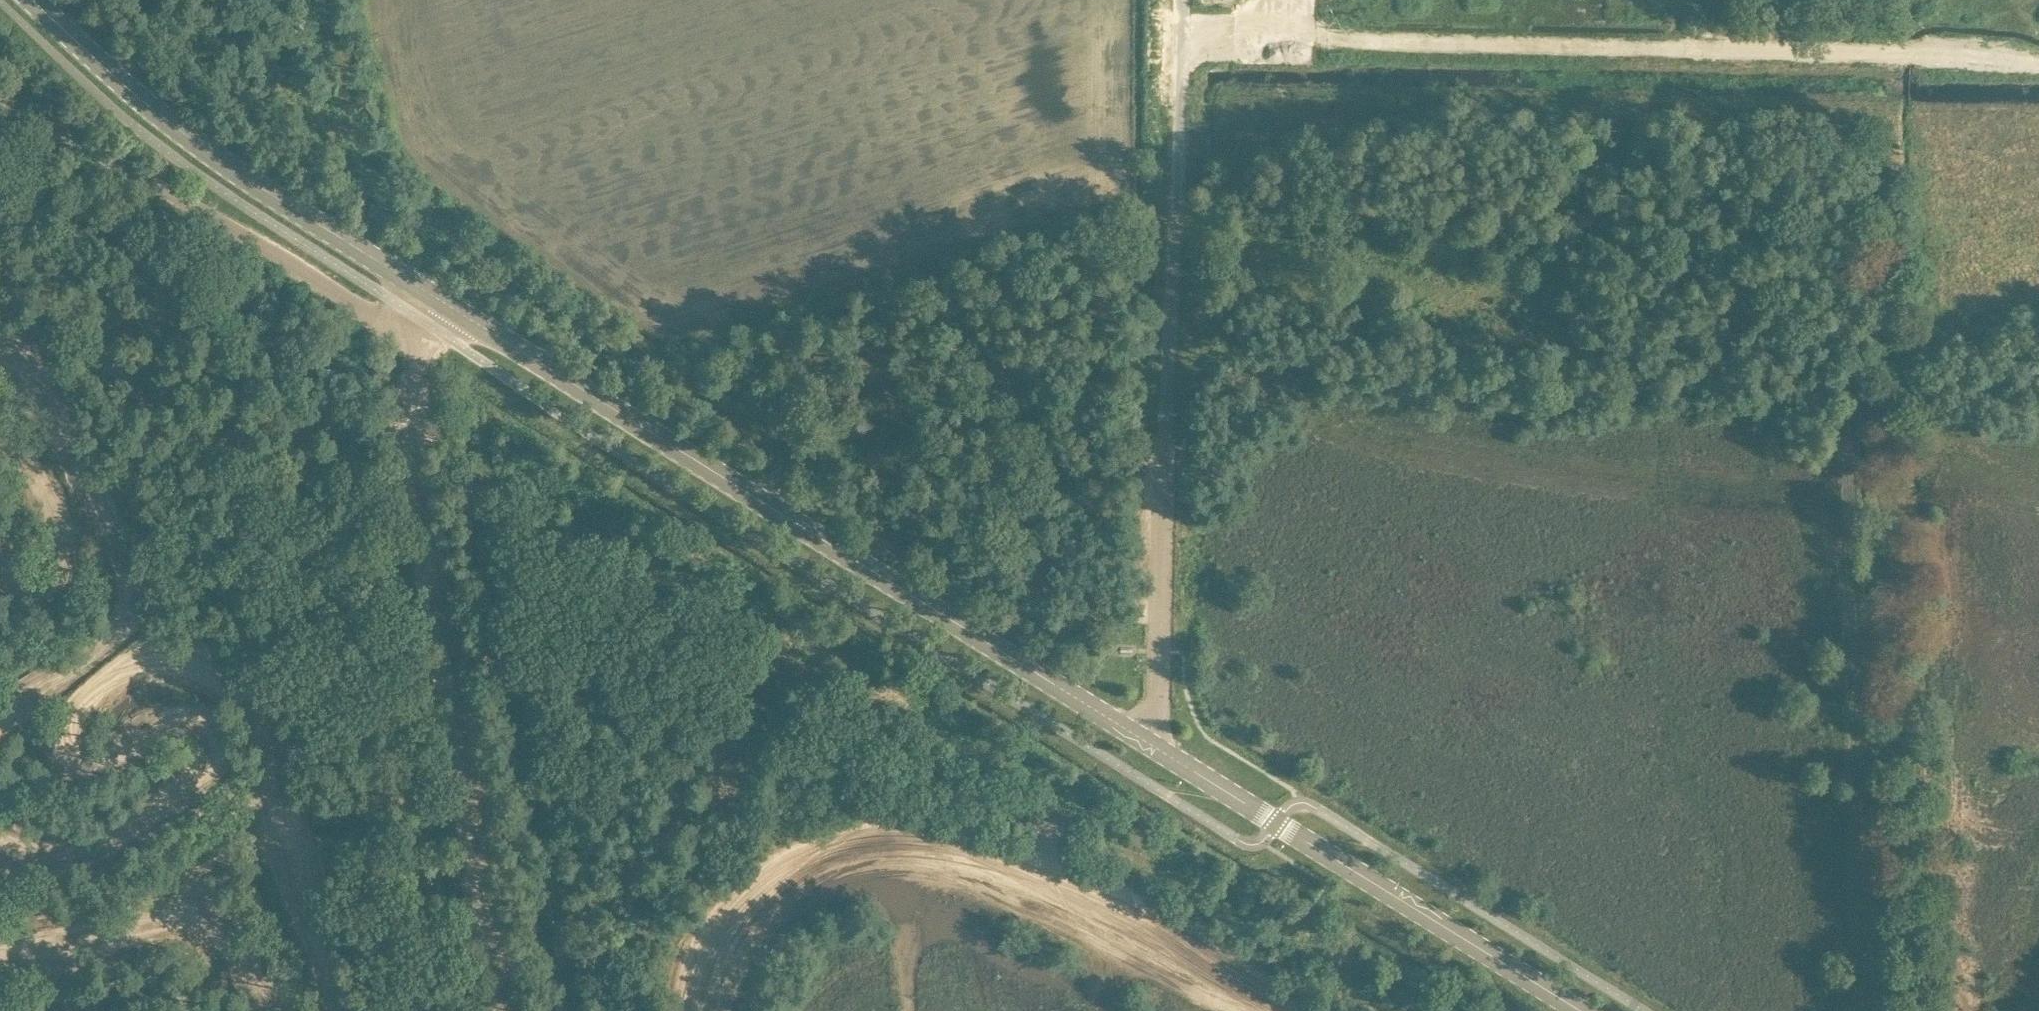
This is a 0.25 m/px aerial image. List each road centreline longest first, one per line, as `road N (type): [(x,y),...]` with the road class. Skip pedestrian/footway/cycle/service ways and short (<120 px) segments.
road 1 (tertiary): [(1582,1010),(439,300)]
road 2 (track): [(425,322),(413,353),(424,496),(493,512),(566,1010)]
road 3 (track): [(1277,1010),(1066,901),(890,863),(822,863),(755,882),(694,992),(694,1010)]
road 4 (track): [(424,496),(505,1010)]
road 5 (unclassified): [(0,92),(383,322),(425,322),(439,300)]
road 6 (tertiary): [(439,300),(228,167),(29,0)]
road 7 (track): [(0,238),(133,313)]
road 8 (track): [(931,872),(904,938),(911,1010)]

